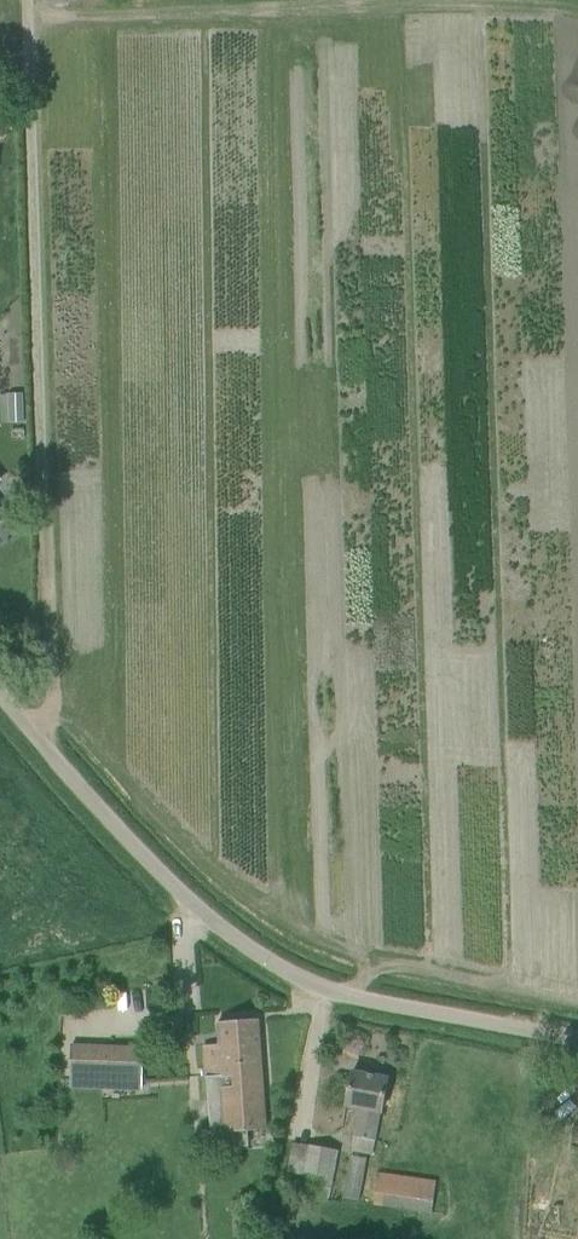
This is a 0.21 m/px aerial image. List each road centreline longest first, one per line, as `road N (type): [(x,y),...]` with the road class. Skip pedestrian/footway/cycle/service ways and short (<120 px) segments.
road 1 (unclassified): [(577,1043),(375,1009),(261,962),(176,892),(0,685)]

